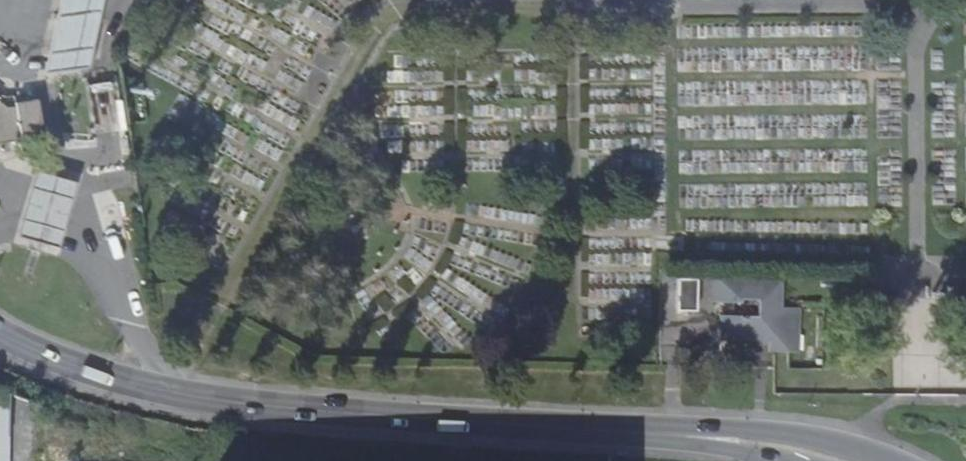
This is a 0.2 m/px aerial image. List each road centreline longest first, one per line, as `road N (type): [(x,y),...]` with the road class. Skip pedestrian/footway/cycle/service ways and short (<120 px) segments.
road 1 (secondary): [(672,434),(245,404),(102,376),(0,332)]
road 2 (secondary): [(895,460),(810,435),(738,427),(672,434)]

